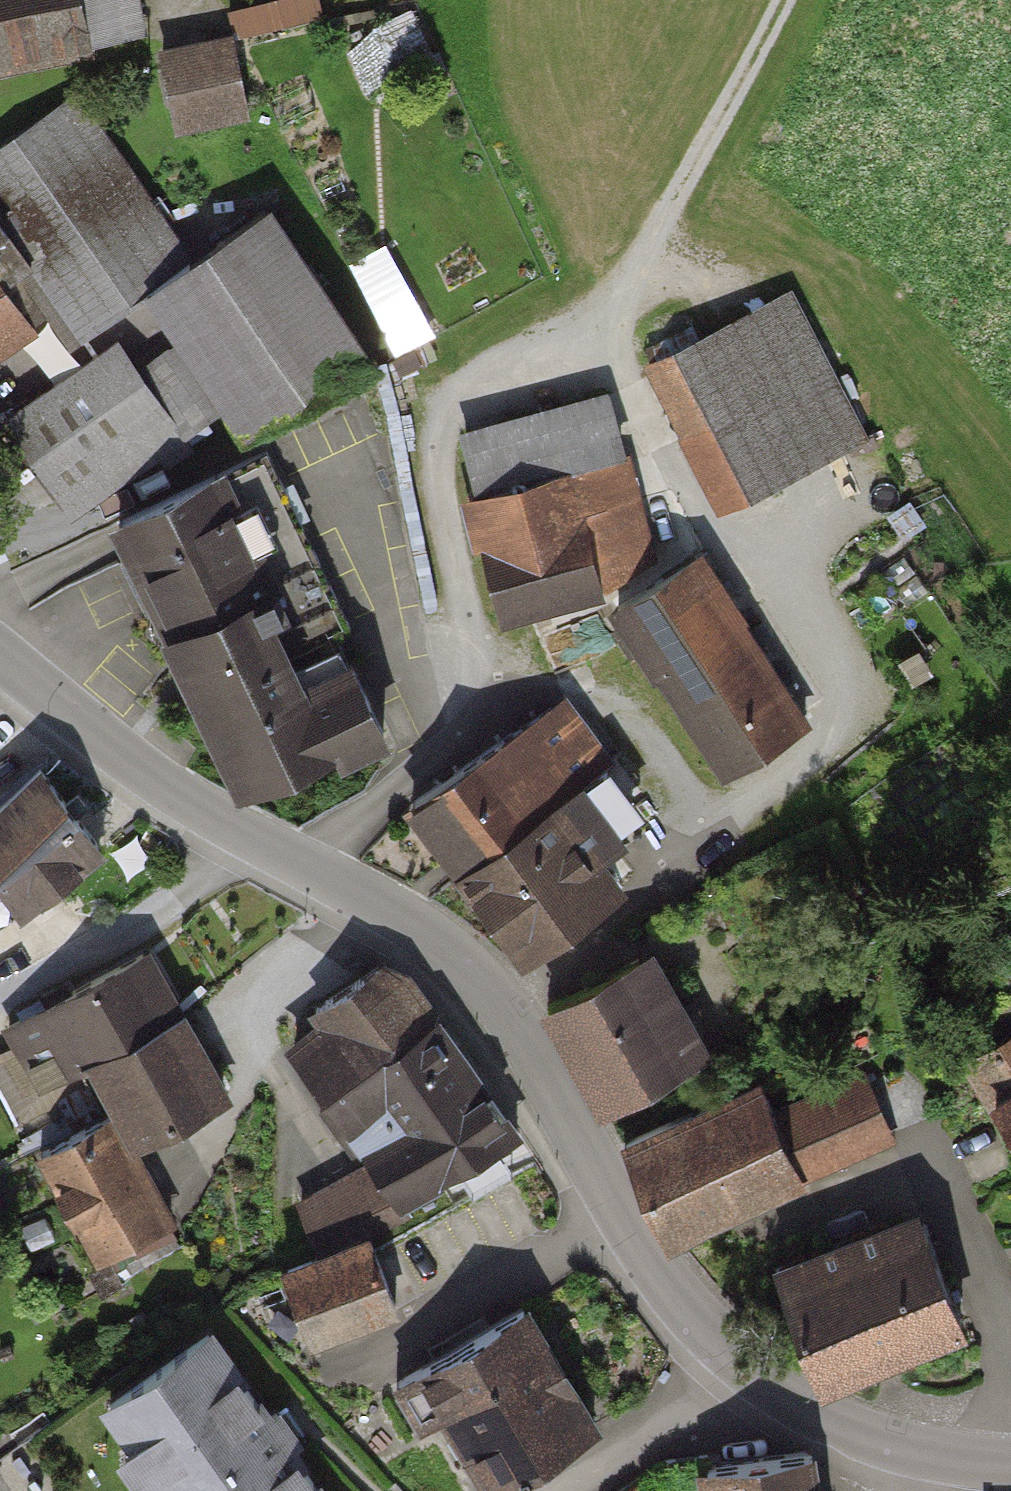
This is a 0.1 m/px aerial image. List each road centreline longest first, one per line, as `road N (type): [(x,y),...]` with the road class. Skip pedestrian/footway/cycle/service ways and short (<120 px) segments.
road 1 (residential): [(895,1447),(796,1406),(713,1332),(609,1196),(525,1034),(478,969),(429,931),(227,825),(0,658)]
road 2 (track): [(678,193),(829,266),(1010,432)]
road 3 (track): [(678,193),(780,0)]

